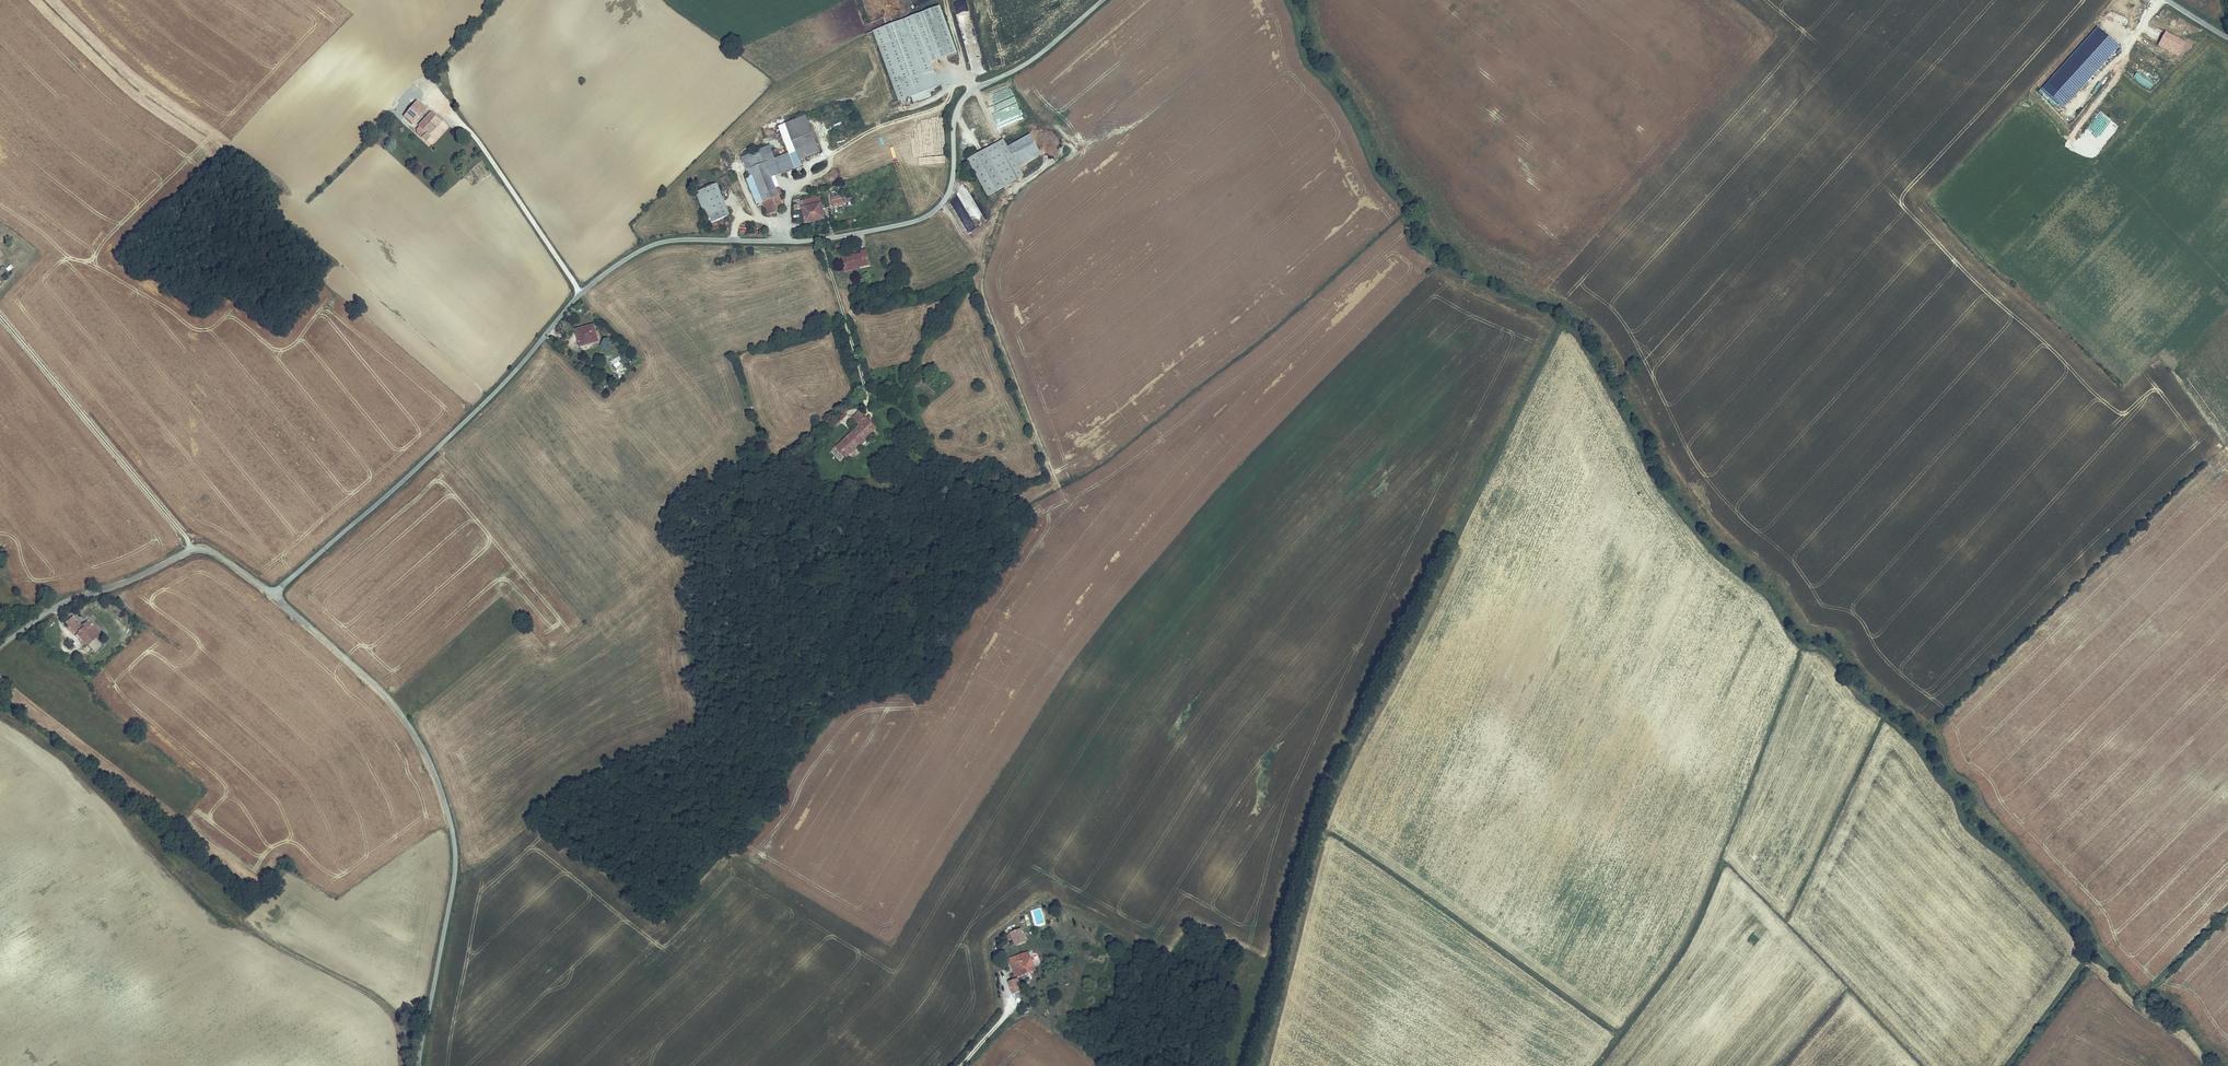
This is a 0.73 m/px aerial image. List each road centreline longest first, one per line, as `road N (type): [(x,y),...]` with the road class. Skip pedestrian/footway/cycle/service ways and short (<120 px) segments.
road 1 (unclassified): [(1101,0),(1031,60),(960,101),(954,174),(928,215),(800,240),(677,239),(644,247),(582,291),(502,385),(274,592)]
road 2 (track): [(404,1065),(403,1038),(374,995),(226,917),(64,756),(0,715)]
road 3 (unclassified): [(274,592),(379,686),(413,728),(447,811),(453,878),(420,1065)]
road 4 (track): [(2227,910),(2151,990),(2103,951),(2092,953),(2008,1065)]
road 5 (unclassified): [(0,645),(63,603),(191,550),(214,553),(274,592)]
road 6 (track): [(822,236),(881,429),(874,444)]
road 7 (track): [(2207,1065),(2084,962)]

